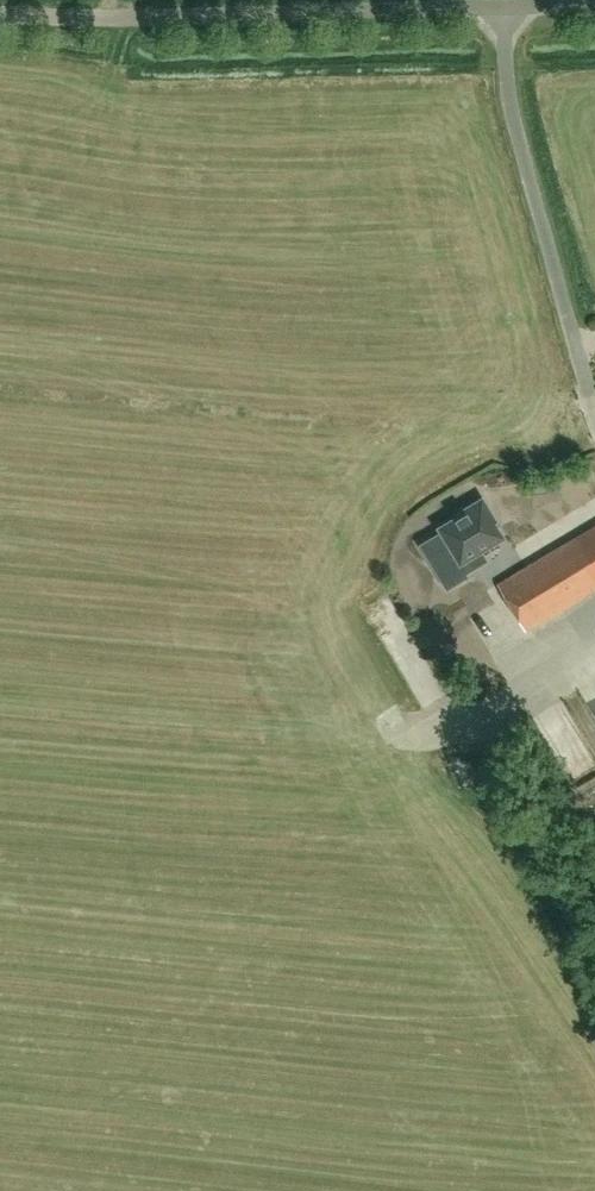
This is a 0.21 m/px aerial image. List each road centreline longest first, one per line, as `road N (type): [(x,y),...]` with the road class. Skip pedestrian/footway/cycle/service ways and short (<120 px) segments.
road 1 (unclassified): [(594,8),(0,16)]

